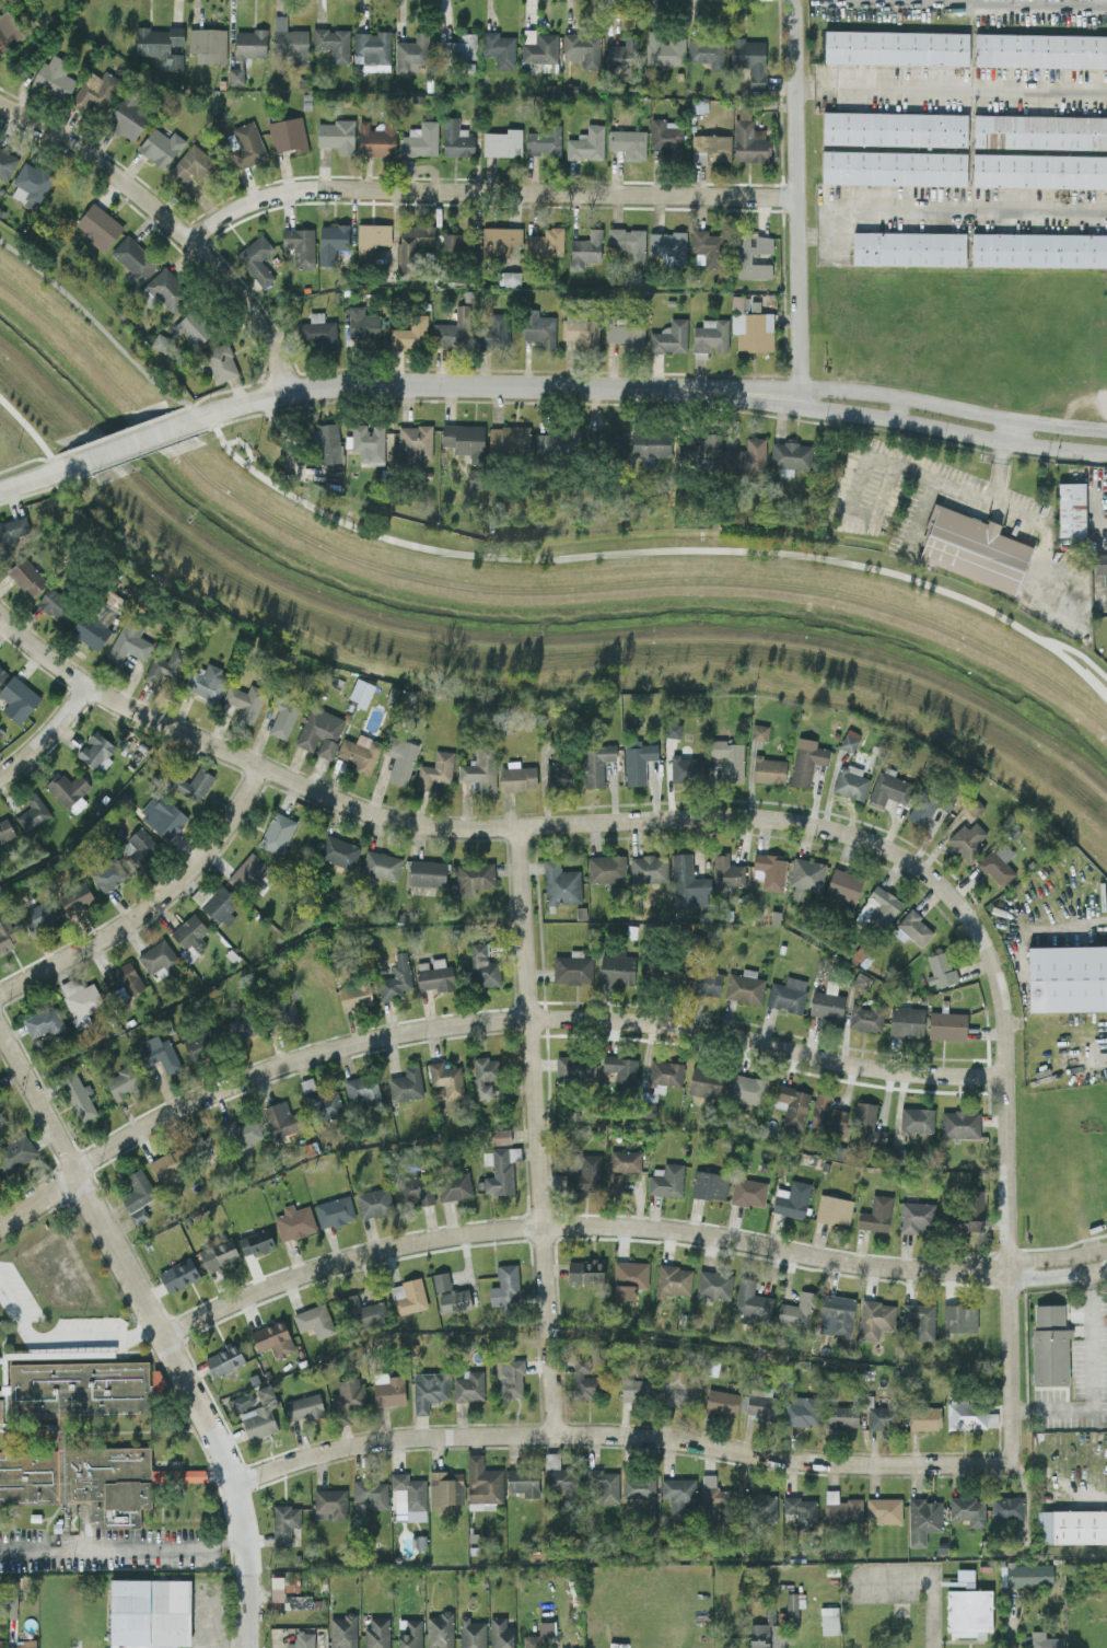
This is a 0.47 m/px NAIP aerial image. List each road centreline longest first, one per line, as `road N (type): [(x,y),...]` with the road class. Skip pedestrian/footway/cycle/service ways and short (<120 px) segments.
road 1 (residential): [(1006,1076),(866,1069),(632,1019),(456,1024),(300,1057),(202,1095),(119,1139),(0,1221)]
road 2 (residential): [(959,906),(886,847),(794,820),(723,815),(454,828),(371,813),(85,685),(0,617)]
road 3 (residential): [(1106,1256),(1006,1267),(894,1266),(669,1229),(539,1223),(359,1253),(248,1291),(160,1335)]
road 4 (residential): [(1011,1461),(802,1461),(608,1432),(413,1436),(321,1452),(232,1483)]
road 5 (residential): [(0,1025),(232,1483),(247,1545),(253,1647)]
road 6 (residential): [(796,200),(319,187),(252,201),(188,240)]
road 7 (residential): [(514,826),(551,1434)]
road 8 (residential): [(959,906),(984,940),(1006,1018),(1011,1461)]
road 9 (residential): [(720,390),(340,386),(180,423)]
road 10 (residential): [(0,104),(93,160),(188,240),(253,313),(288,393)]
road 11 (residential): [(794,0),(800,405)]
road 12 (residential): [(264,767),(229,826),(184,878),(115,930),(0,995)]
road 13 (residential): [(800,405),(1106,452)]
road 14 (residential): [(1106,431),(800,388)]
road 15 (residential): [(85,685),(0,774)]

